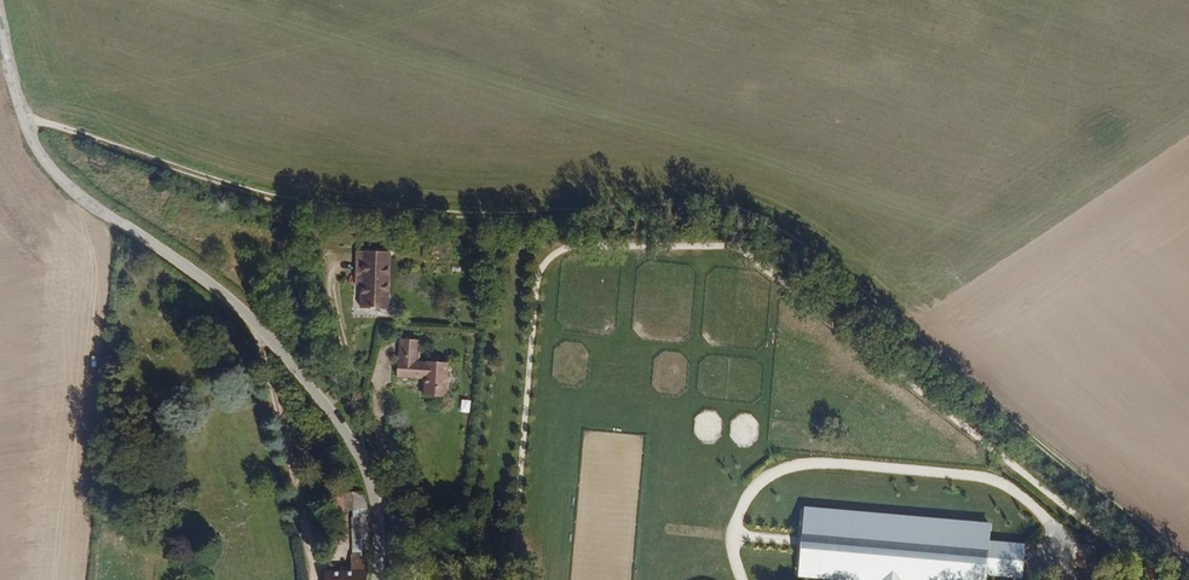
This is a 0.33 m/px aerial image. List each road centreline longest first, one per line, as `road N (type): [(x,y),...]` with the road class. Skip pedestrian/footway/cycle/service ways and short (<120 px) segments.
road 1 (track): [(1188,564),(799,240),(645,205),(466,219),(256,195),(27,122)]
road 2 (unclassified): [(373,579),(379,504),(362,454),(335,413),(224,292),(58,177),(27,122),(0,21)]

